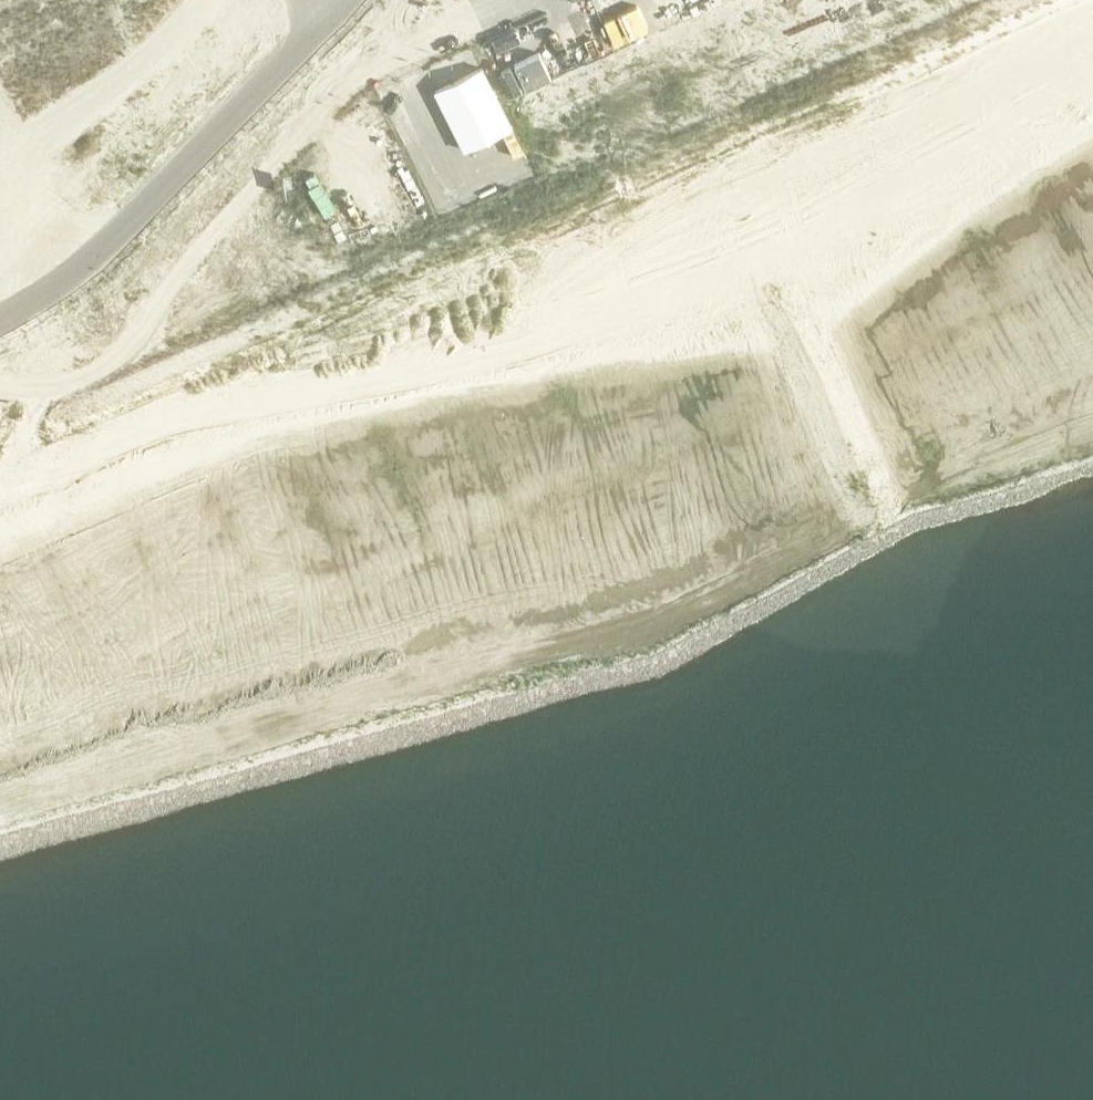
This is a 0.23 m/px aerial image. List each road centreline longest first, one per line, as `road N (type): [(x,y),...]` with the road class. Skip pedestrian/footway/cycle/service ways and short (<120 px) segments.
road 1 (tertiary): [(0,321),(127,230),(316,28)]

